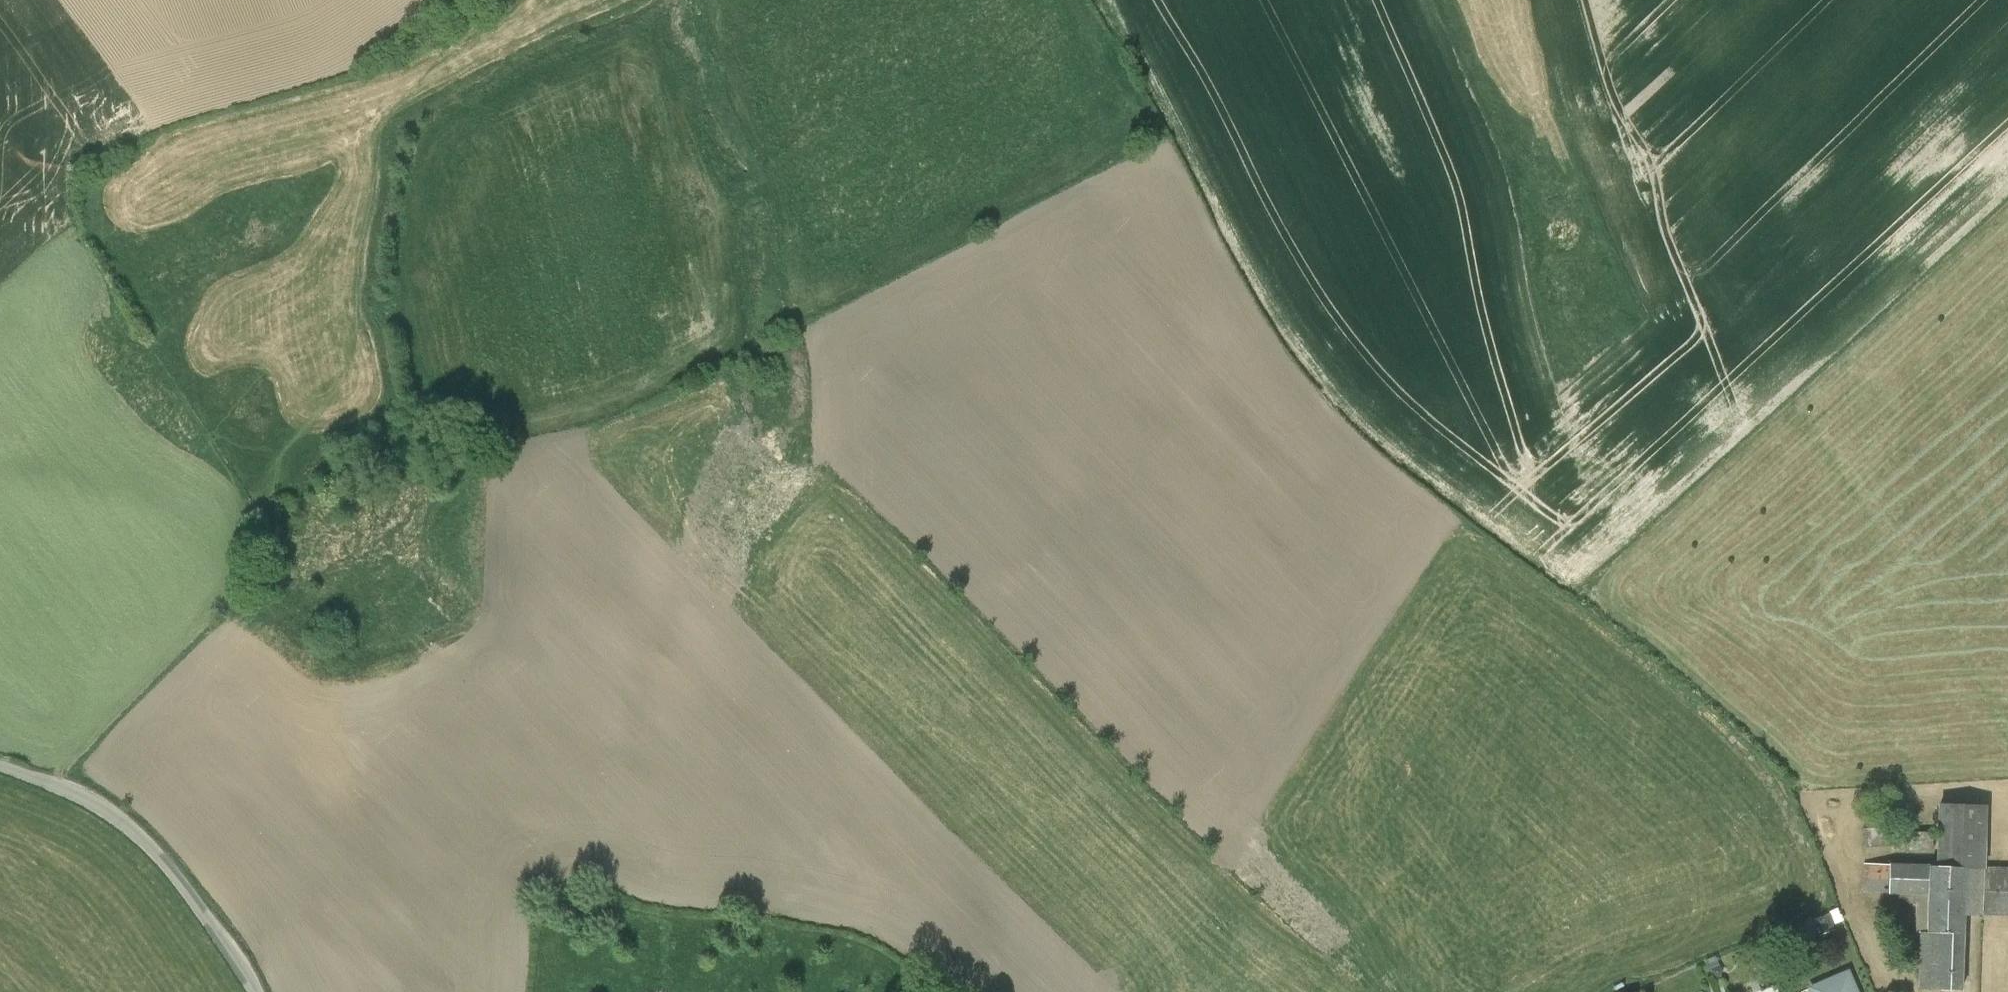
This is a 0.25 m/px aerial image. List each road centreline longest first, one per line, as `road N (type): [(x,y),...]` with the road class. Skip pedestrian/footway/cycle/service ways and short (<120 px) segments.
road 1 (unclassified): [(256,991),(138,837),(81,797),(0,766)]

